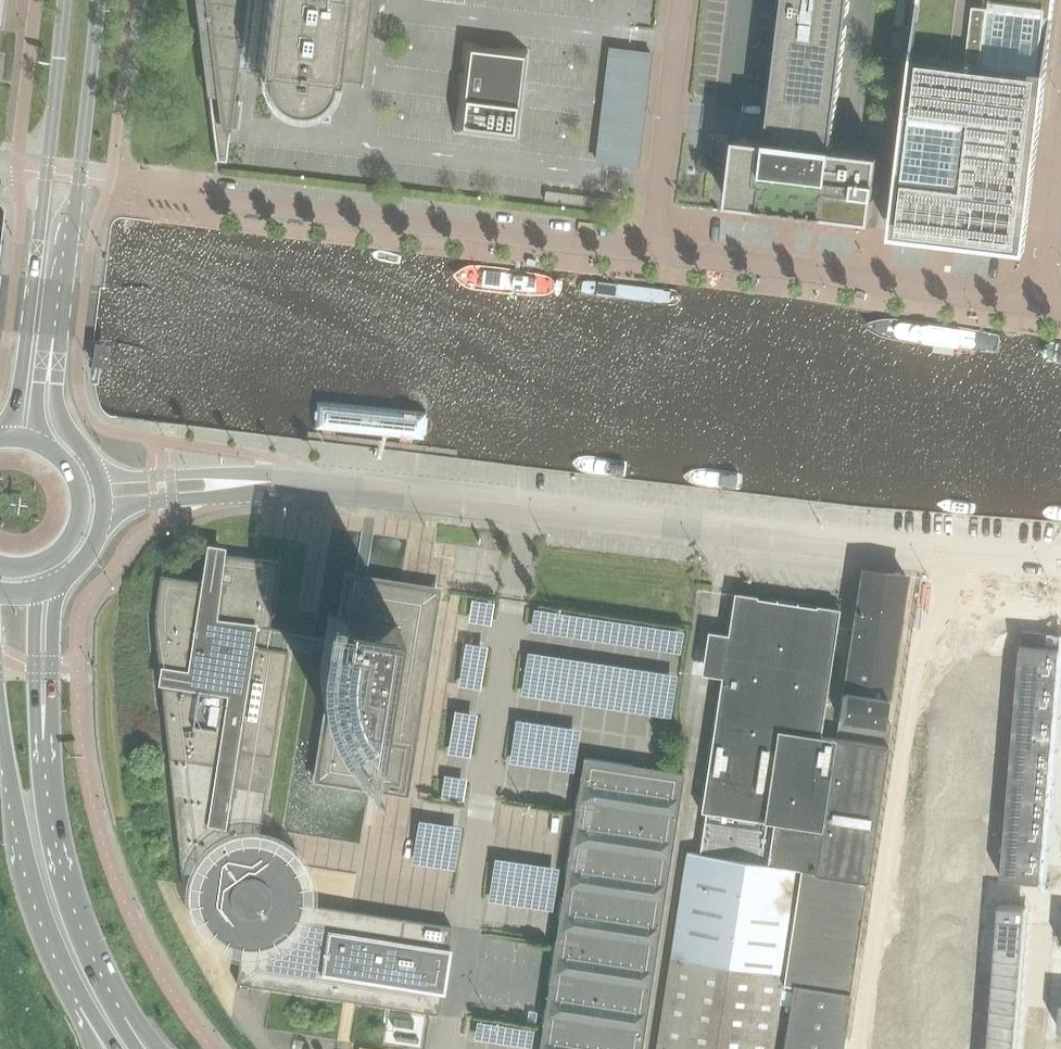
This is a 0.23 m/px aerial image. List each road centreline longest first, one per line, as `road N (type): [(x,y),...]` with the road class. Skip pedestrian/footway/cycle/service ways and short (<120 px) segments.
road 1 (unclassified): [(337,488),(1046,559)]
road 2 (unclassified): [(650,252),(149,185)]
road 3 (primary): [(64,0),(20,384),(0,430)]
road 4 (unclassified): [(1044,307),(650,252)]
road 5 (primary): [(59,353),(99,0)]
road 6 (primary): [(116,1003),(62,875),(44,741)]
road 7 (primary): [(0,709),(30,870),(67,970)]
road 8 (unclassified): [(650,252),(681,0)]
road 9 (unclassified): [(101,528),(137,505),(337,488)]
road 10 (unclassified): [(337,488),(253,473),(100,474)]
road 11 (primary): [(44,741),(60,584)]
road 12 (primary): [(44,741),(35,593)]
road 13 (unclassified): [(1044,307),(1060,168)]
road 14 (primary): [(100,474),(60,418),(59,353)]

